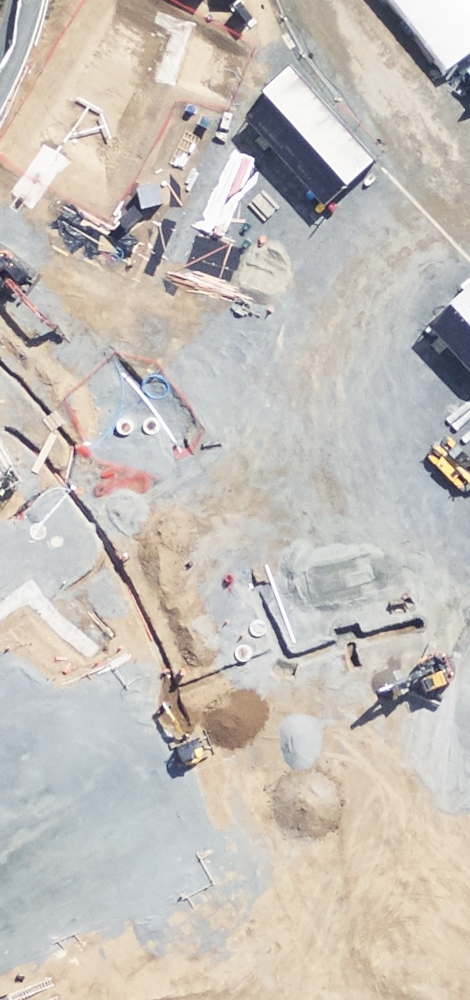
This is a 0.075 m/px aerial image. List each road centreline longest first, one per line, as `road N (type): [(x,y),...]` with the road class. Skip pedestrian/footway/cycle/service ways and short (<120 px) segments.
road 1 (unknown): [(147,490),(232,593),(265,755),(289,999)]
road 2 (unknown): [(0,213),(81,77),(92,0)]
road 3 (residential): [(0,312),(147,490)]
road 4 (residential): [(0,552),(147,490)]

